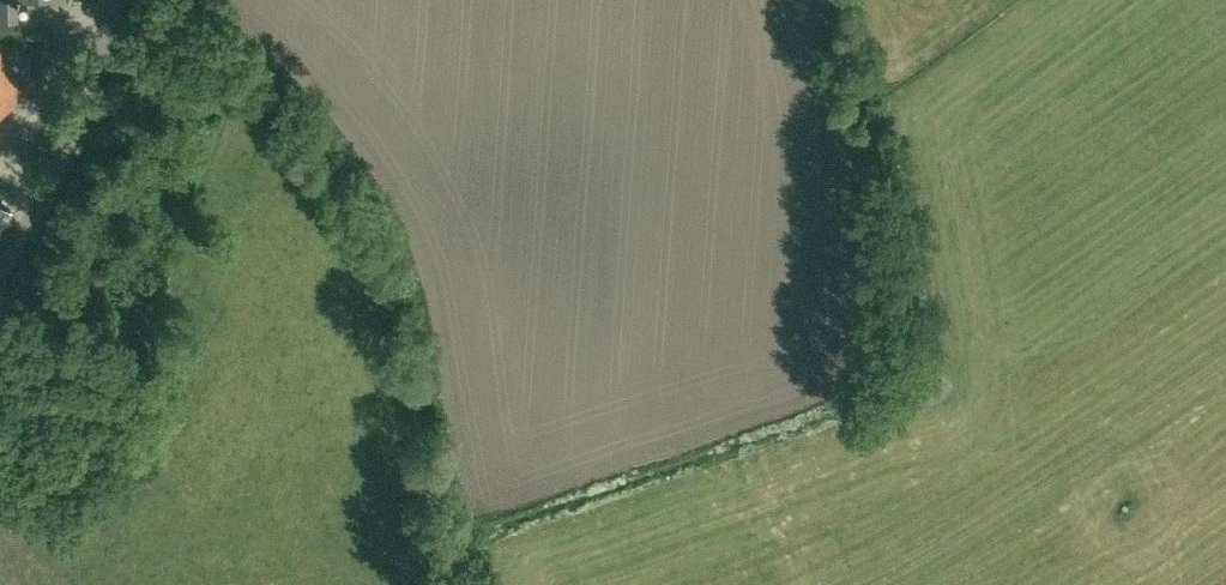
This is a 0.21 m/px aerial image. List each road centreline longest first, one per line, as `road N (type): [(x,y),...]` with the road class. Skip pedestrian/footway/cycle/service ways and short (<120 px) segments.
road 1 (unclassified): [(0,279),(71,143),(108,50),(116,0)]

